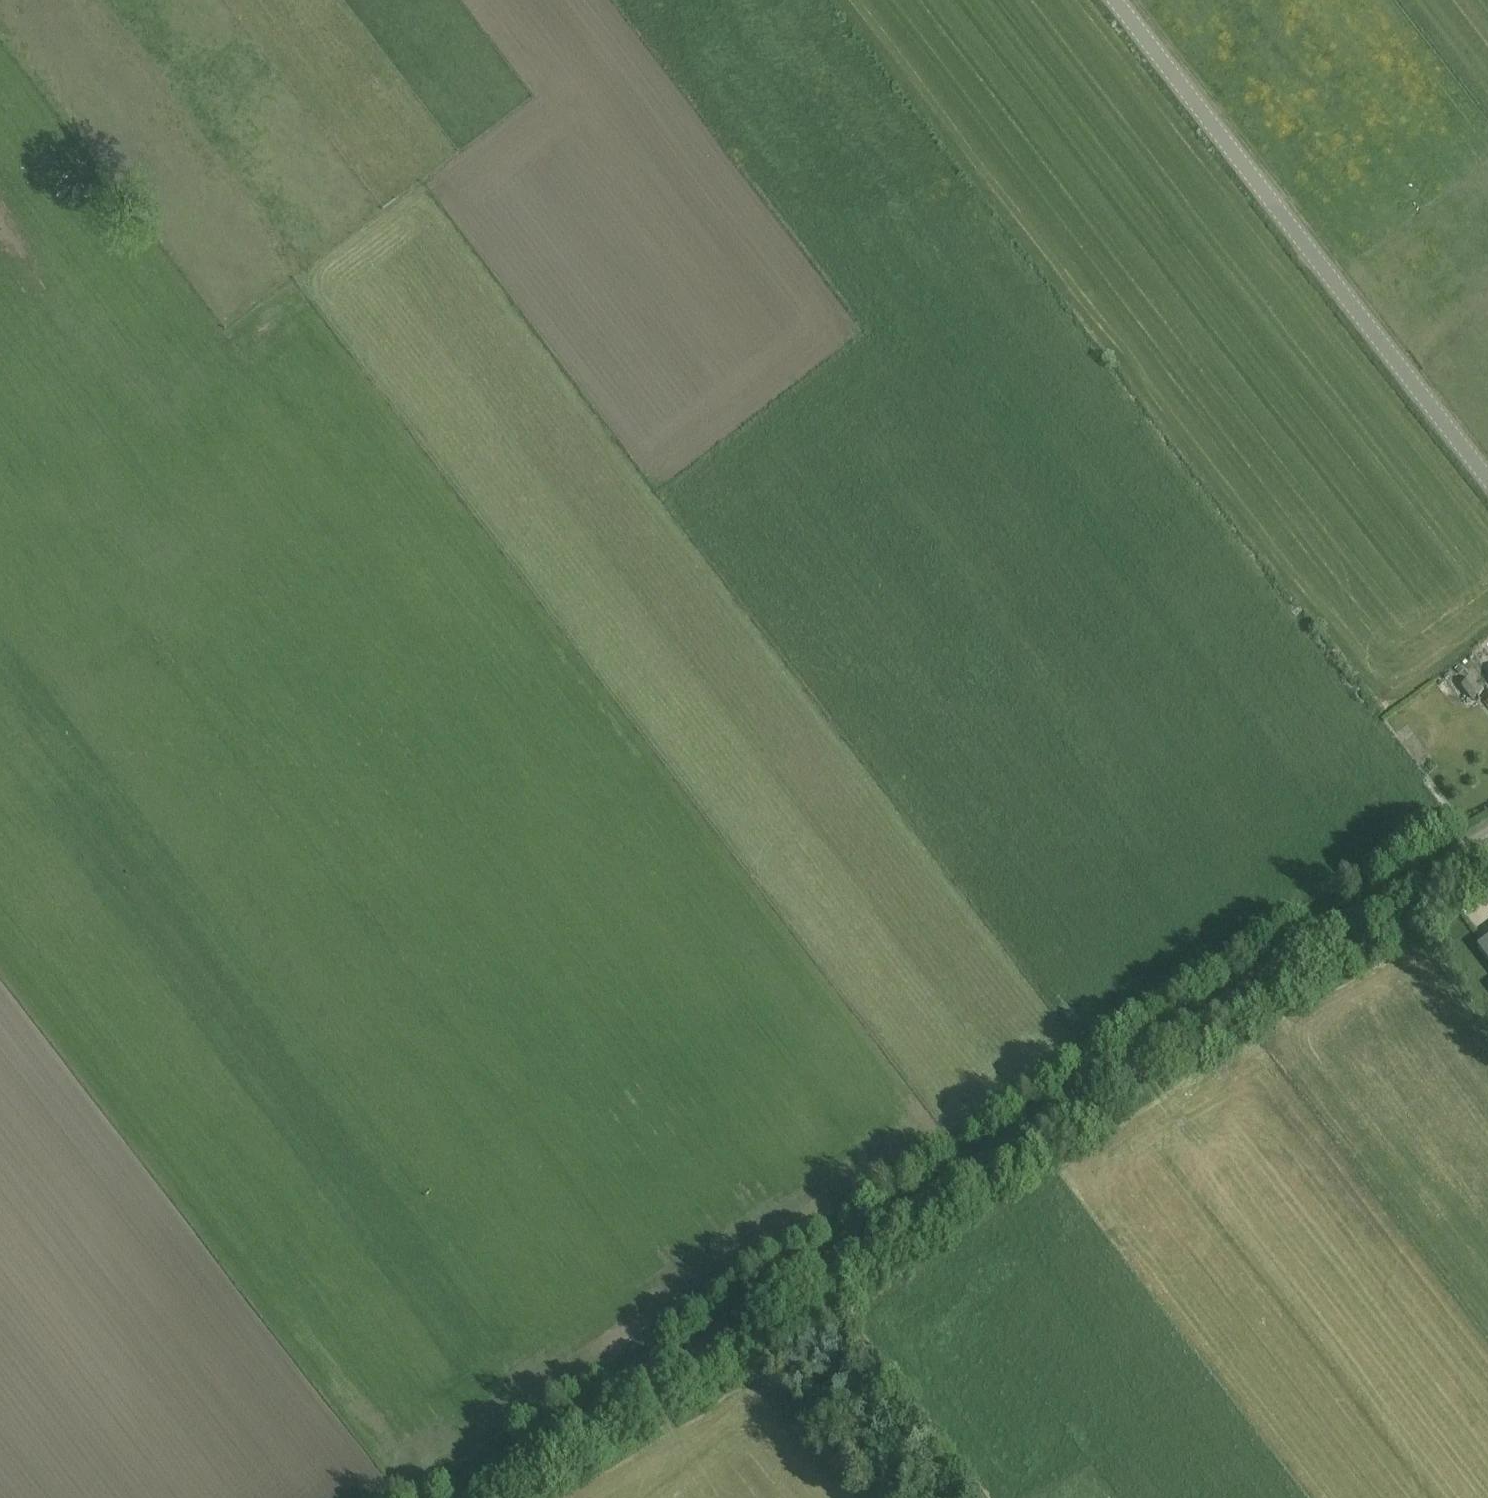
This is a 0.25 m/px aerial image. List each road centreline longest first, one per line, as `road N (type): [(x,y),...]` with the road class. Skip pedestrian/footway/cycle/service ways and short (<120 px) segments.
road 1 (unclassified): [(491,1497),(1487,839)]
road 2 (unclassified): [(1487,481),(1113,0)]

